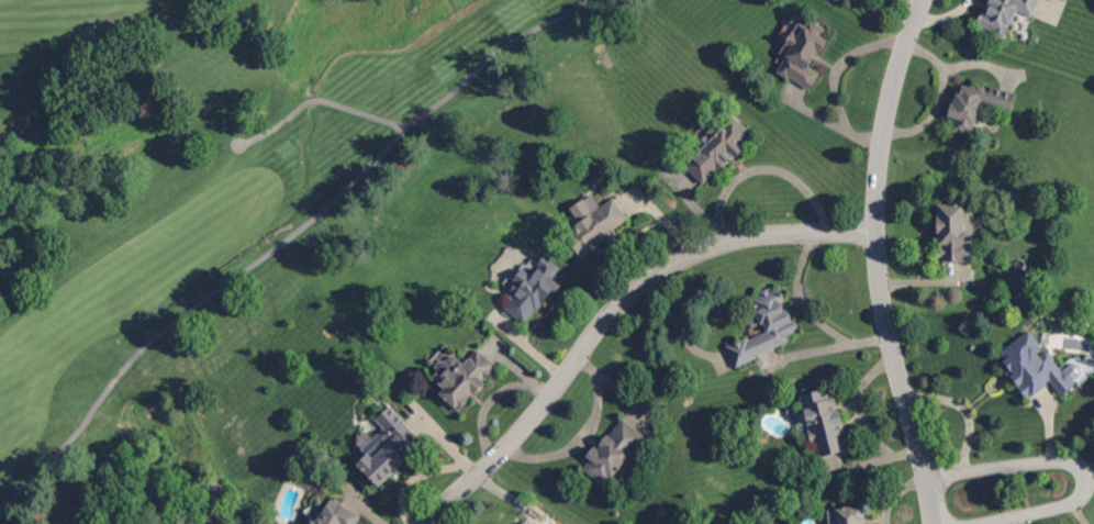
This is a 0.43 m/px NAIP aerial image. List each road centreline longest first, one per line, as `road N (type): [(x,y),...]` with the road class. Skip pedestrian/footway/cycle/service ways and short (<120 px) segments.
road 1 (residential): [(877,234),(752,237),(657,276),(613,314),(503,453),(426,523)]
road 2 (residential): [(936,523),(891,343),(877,234),(890,110),(925,0)]
road 3 (residential): [(936,511),(1059,489)]

